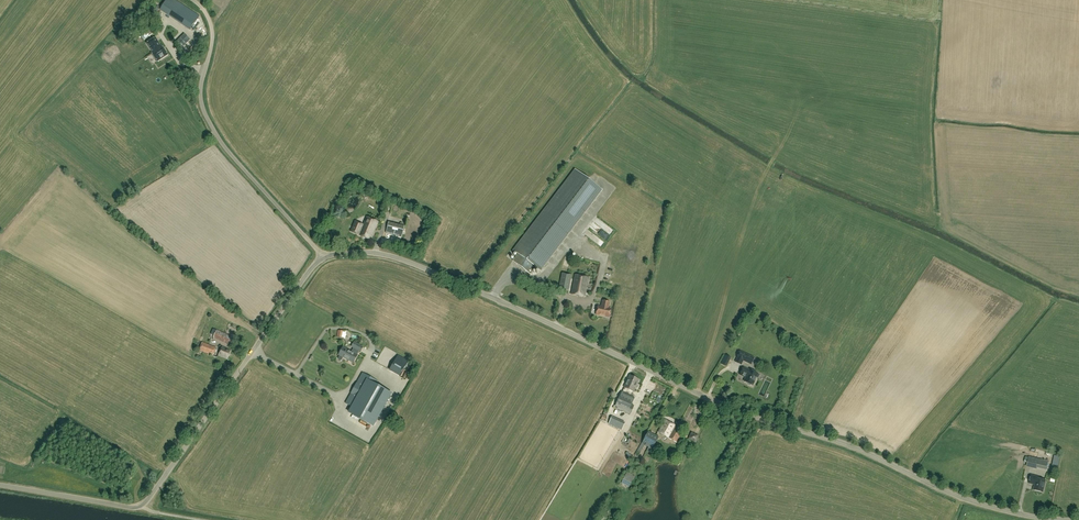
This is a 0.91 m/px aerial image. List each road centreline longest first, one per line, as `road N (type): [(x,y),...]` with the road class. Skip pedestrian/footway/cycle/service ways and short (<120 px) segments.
road 1 (unclassified): [(1068,519),(978,504),(865,453),(729,407),(397,258),(323,257)]
road 2 (unclassified): [(0,485),(142,506),(323,257)]
road 3 (unclassified): [(323,257),(206,115),(200,87),(213,27),(192,0)]

